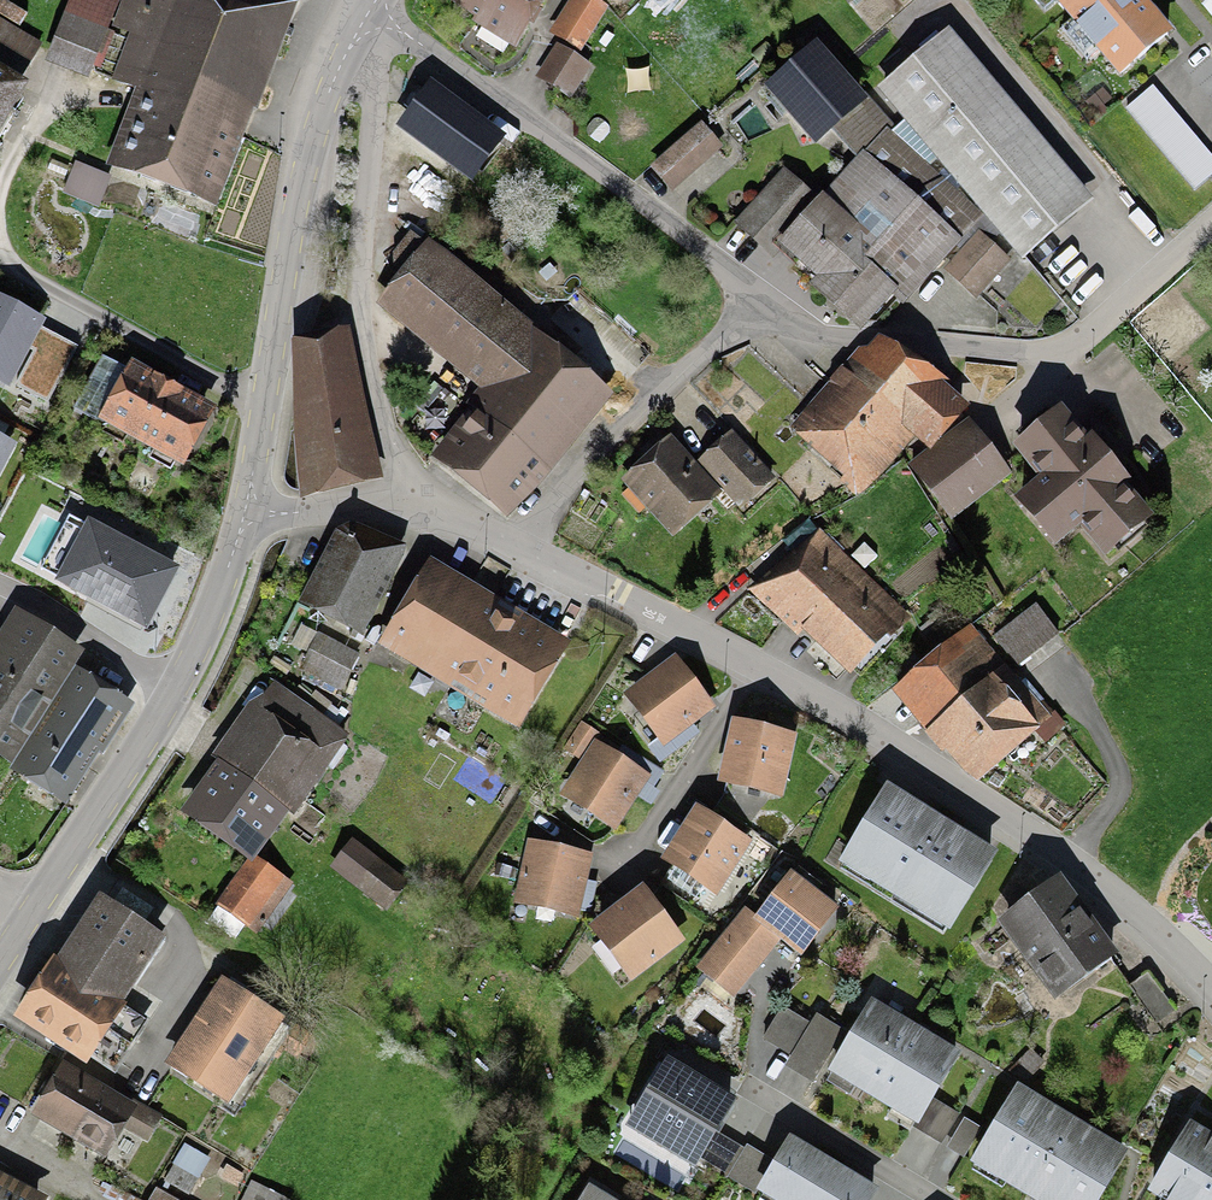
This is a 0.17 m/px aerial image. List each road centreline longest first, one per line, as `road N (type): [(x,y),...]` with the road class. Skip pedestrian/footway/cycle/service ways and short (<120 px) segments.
road 1 (residential): [(372,8),(812,335),(1062,353),(1211,222)]
road 2 (residential): [(757,665),(921,758),(1072,862),(1169,939),(1211,986)]
road 3 (residential): [(372,8),(373,99),(357,247),(362,346),(407,500)]
road 4 (residential): [(372,8),(332,85),(306,165),(264,405)]
road 5 (residential): [(407,500),(575,590),(757,665)]
road 6 (residential): [(264,405),(0,268)]
road 7 (residential): [(178,687),(36,908)]
road 8 (residential): [(757,665),(626,865)]
road 9 (residential): [(935,1199),(754,1085)]
road 10 (residential): [(0,584),(178,687)]
road 11 (residential): [(247,509),(217,605),(178,687)]
road 12 (residential): [(247,509),(278,514),(407,500)]

